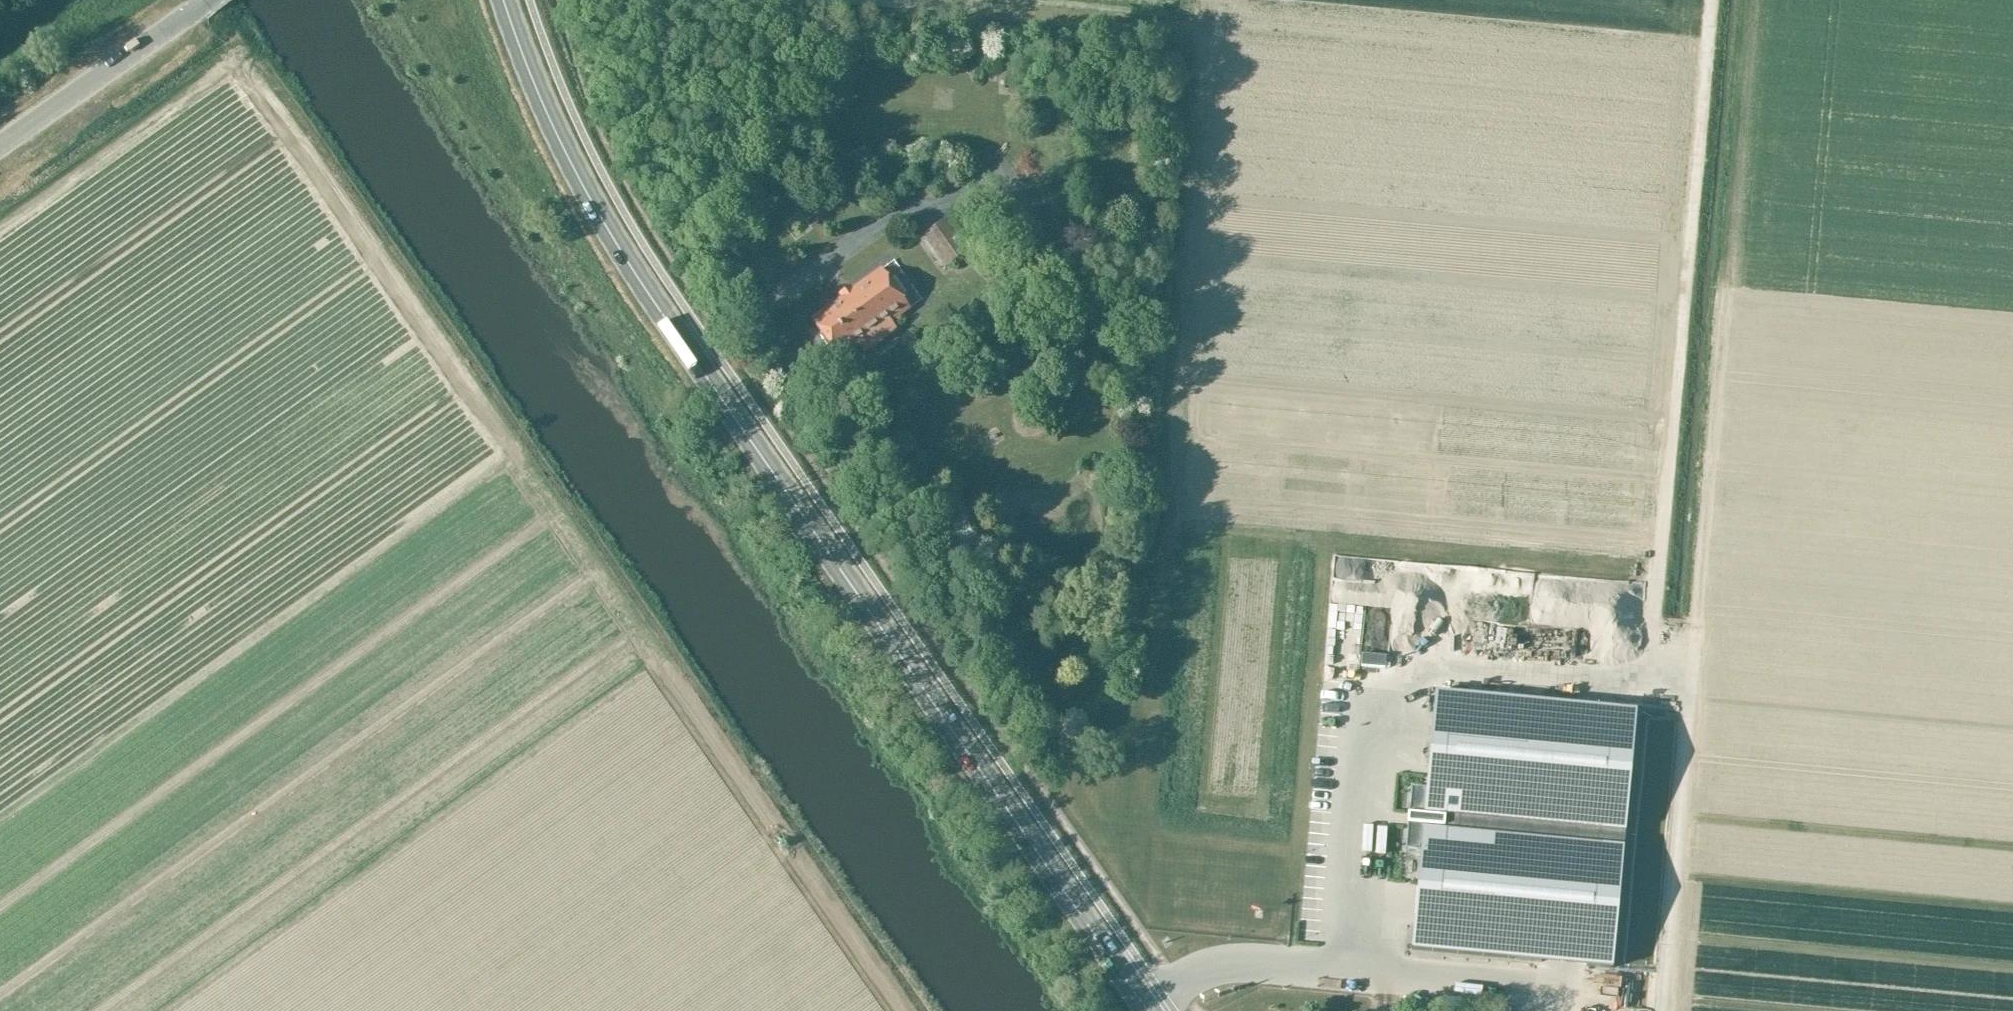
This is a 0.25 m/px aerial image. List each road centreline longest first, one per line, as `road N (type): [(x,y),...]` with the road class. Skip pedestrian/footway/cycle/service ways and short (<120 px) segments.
road 1 (primary): [(1147,1010),(620,250),(549,118),(503,0)]
road 2 (tertiary): [(0,140),(207,0)]

